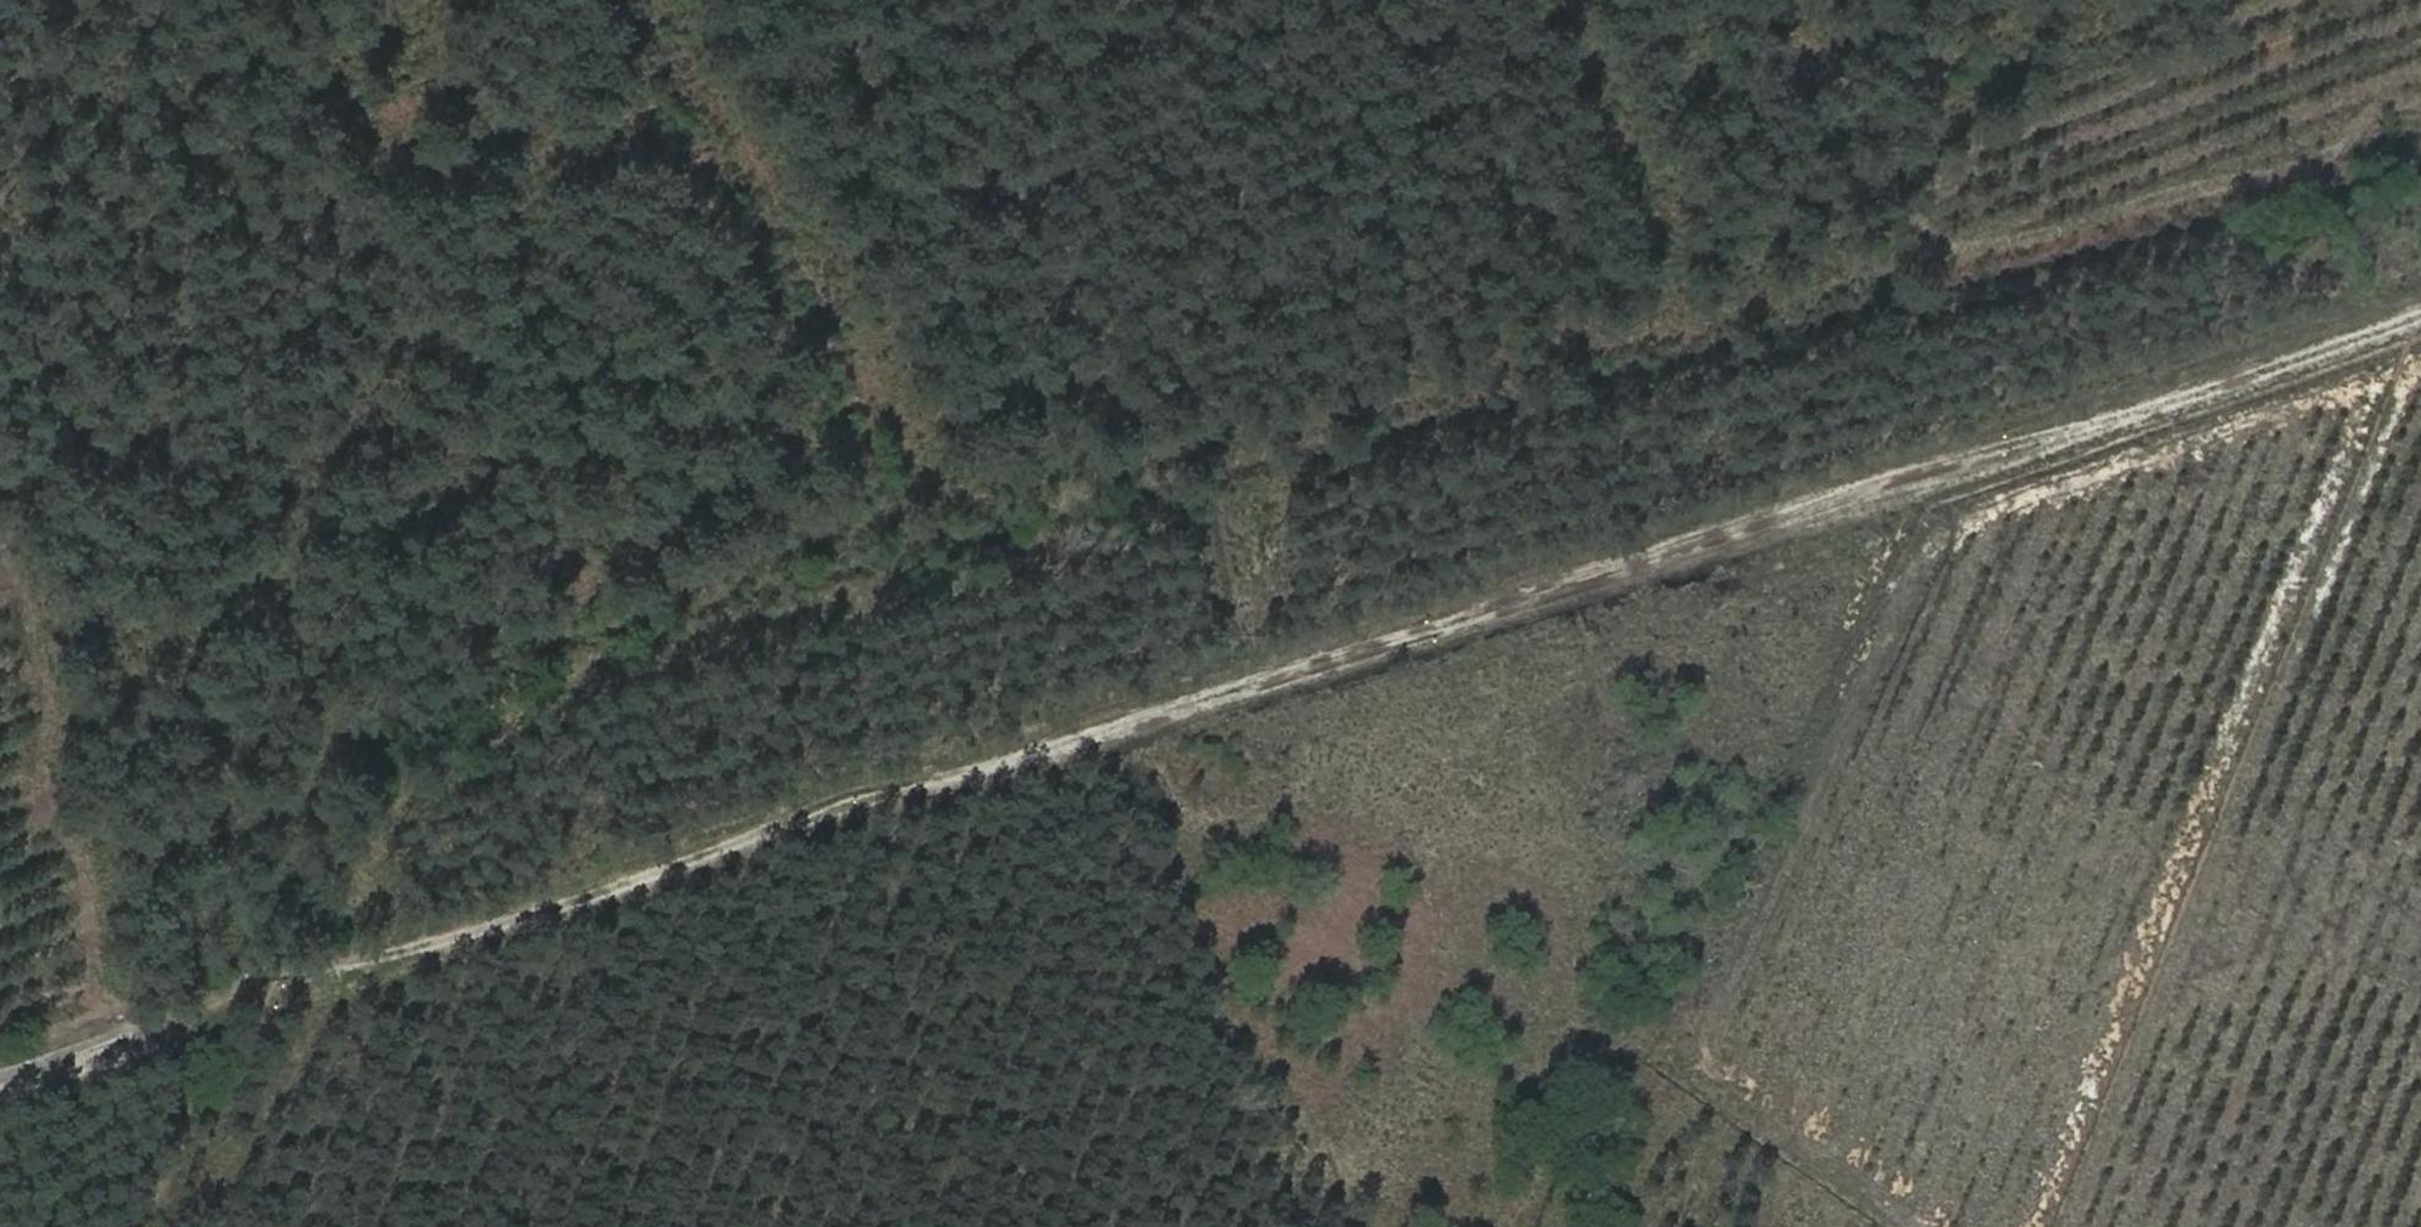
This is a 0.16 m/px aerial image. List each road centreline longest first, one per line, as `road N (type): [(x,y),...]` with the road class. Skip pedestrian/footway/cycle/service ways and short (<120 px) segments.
road 1 (track): [(2420,306),(1033,754),(630,874),(416,953),(262,975),(166,1028),(126,1033),(0,1074)]
road 2 (track): [(138,1226),(181,1119),(180,1070),(166,1028)]

